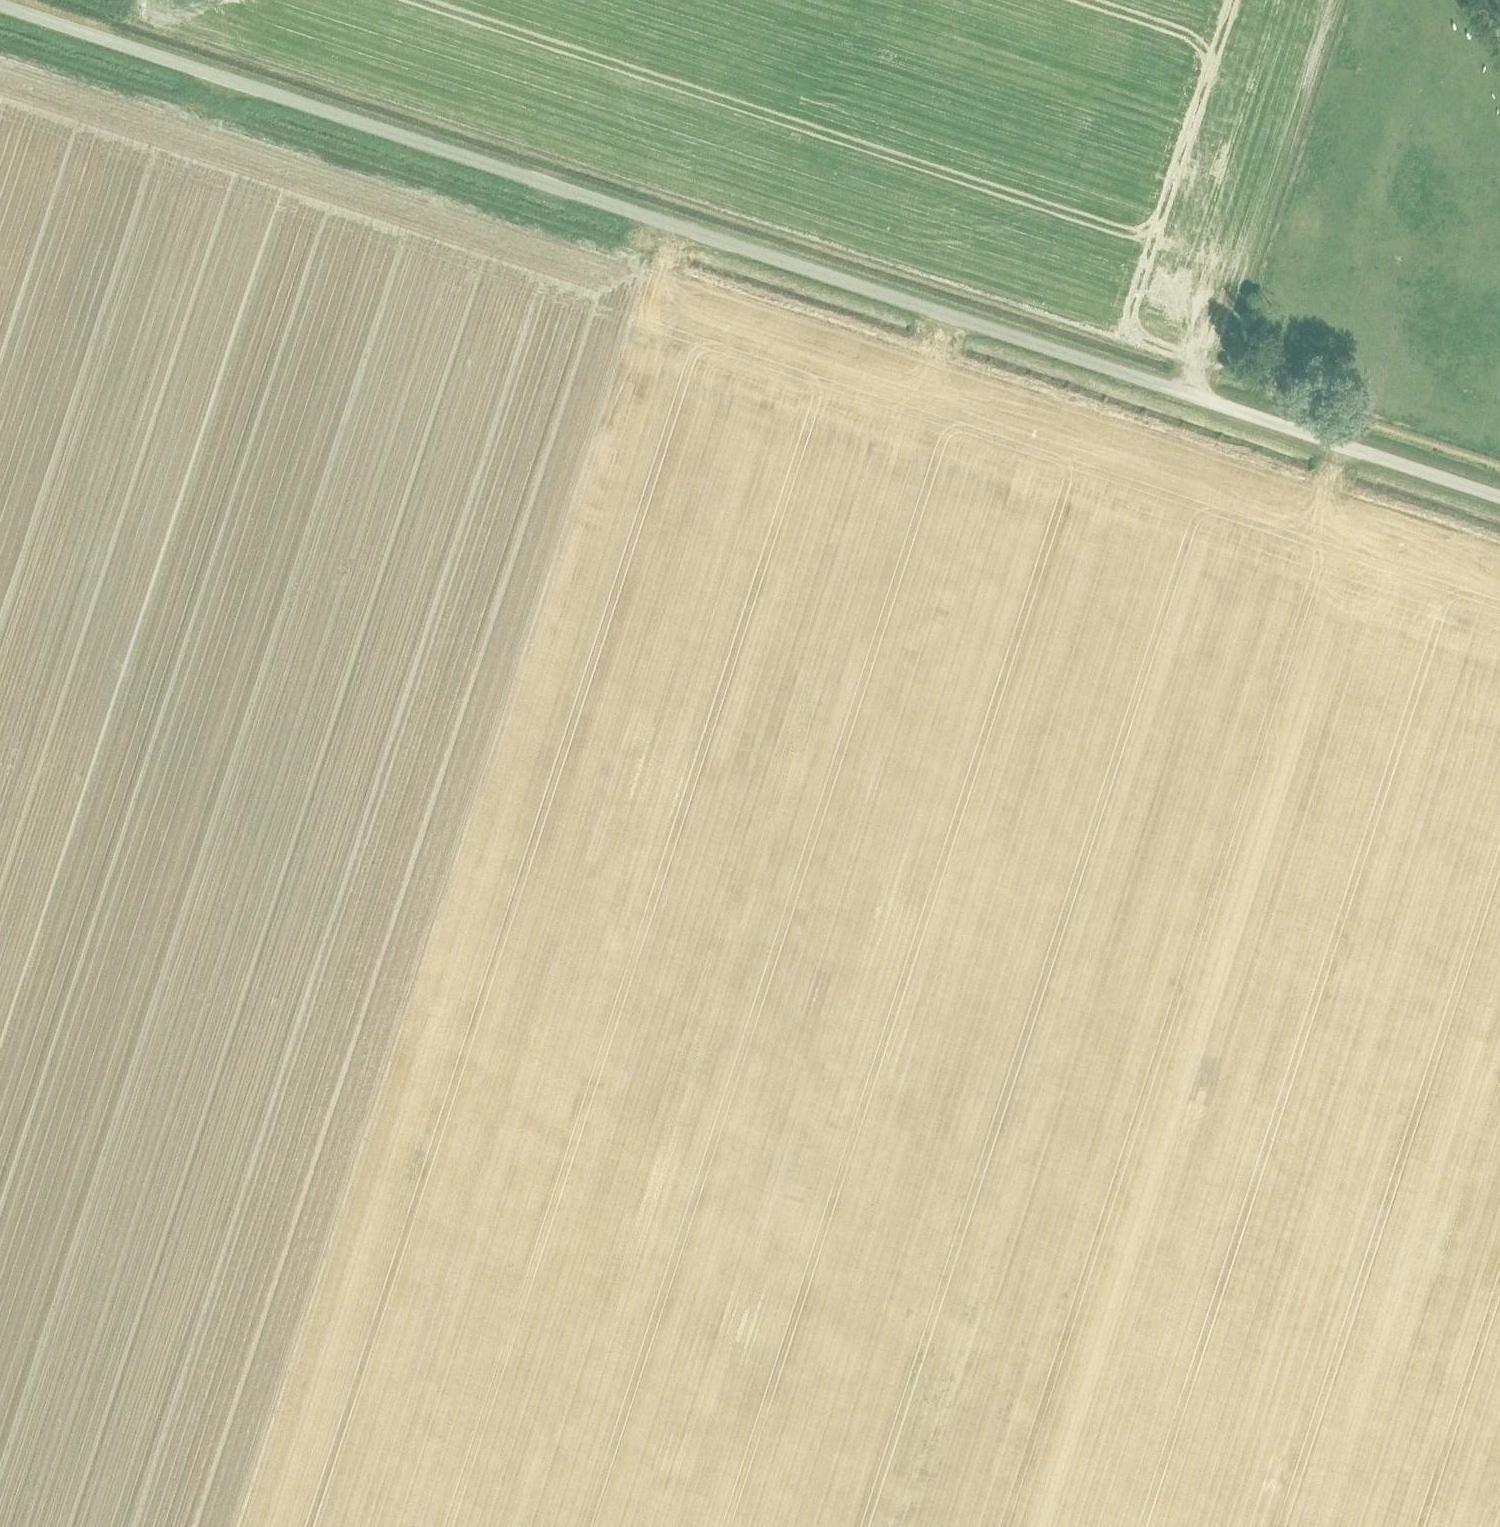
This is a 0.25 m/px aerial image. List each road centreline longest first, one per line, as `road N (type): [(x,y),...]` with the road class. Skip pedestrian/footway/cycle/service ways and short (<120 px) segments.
road 1 (unclassified): [(1499,494),(1065,344),(1,0)]

